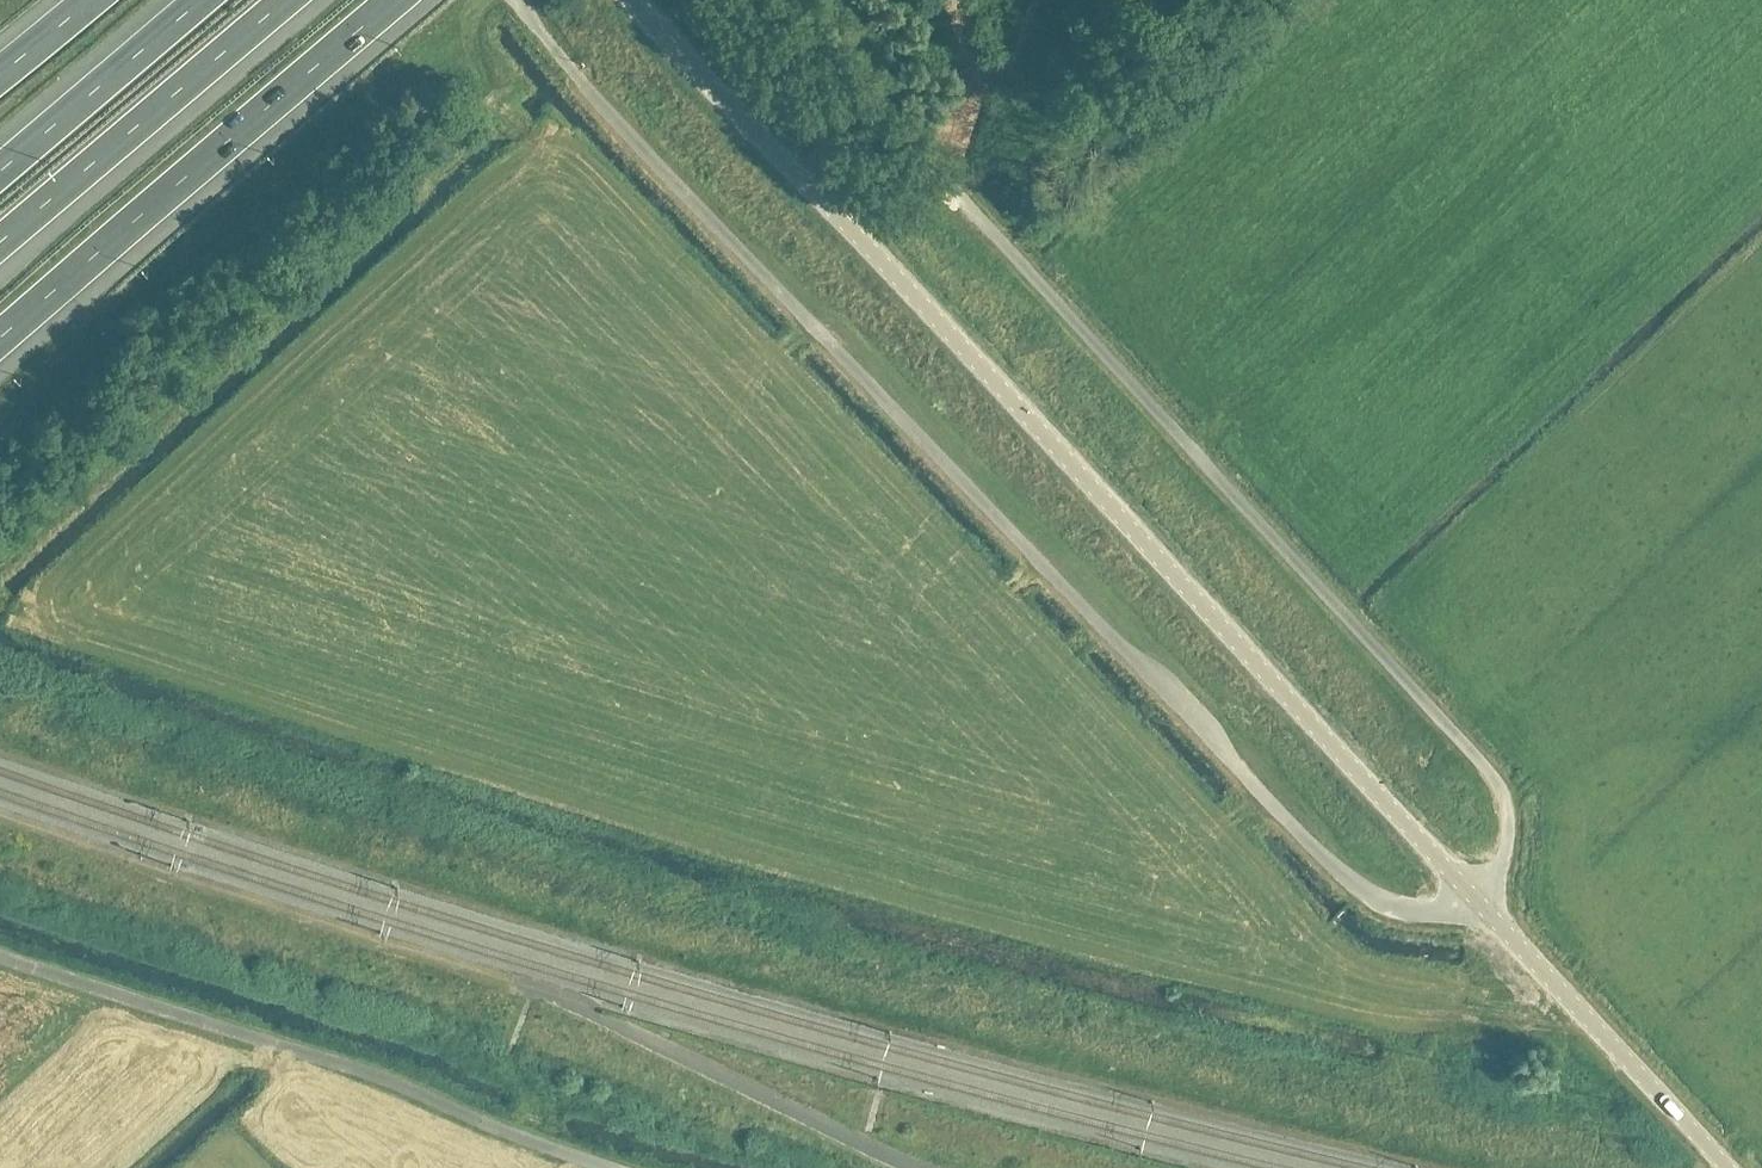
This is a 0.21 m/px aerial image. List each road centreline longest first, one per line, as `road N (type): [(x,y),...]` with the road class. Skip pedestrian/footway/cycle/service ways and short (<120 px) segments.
road 1 (unclassified): [(1727,1167),(633,0)]
road 2 (track): [(1474,896),(1496,875),(1508,832),(1493,777),(940,175),(957,158),(981,69)]
road 3 (motorway): [(0,337),(394,0)]
road 4 (motorway): [(0,240),(284,0)]
road 5 (motorway): [(200,0),(0,170)]

